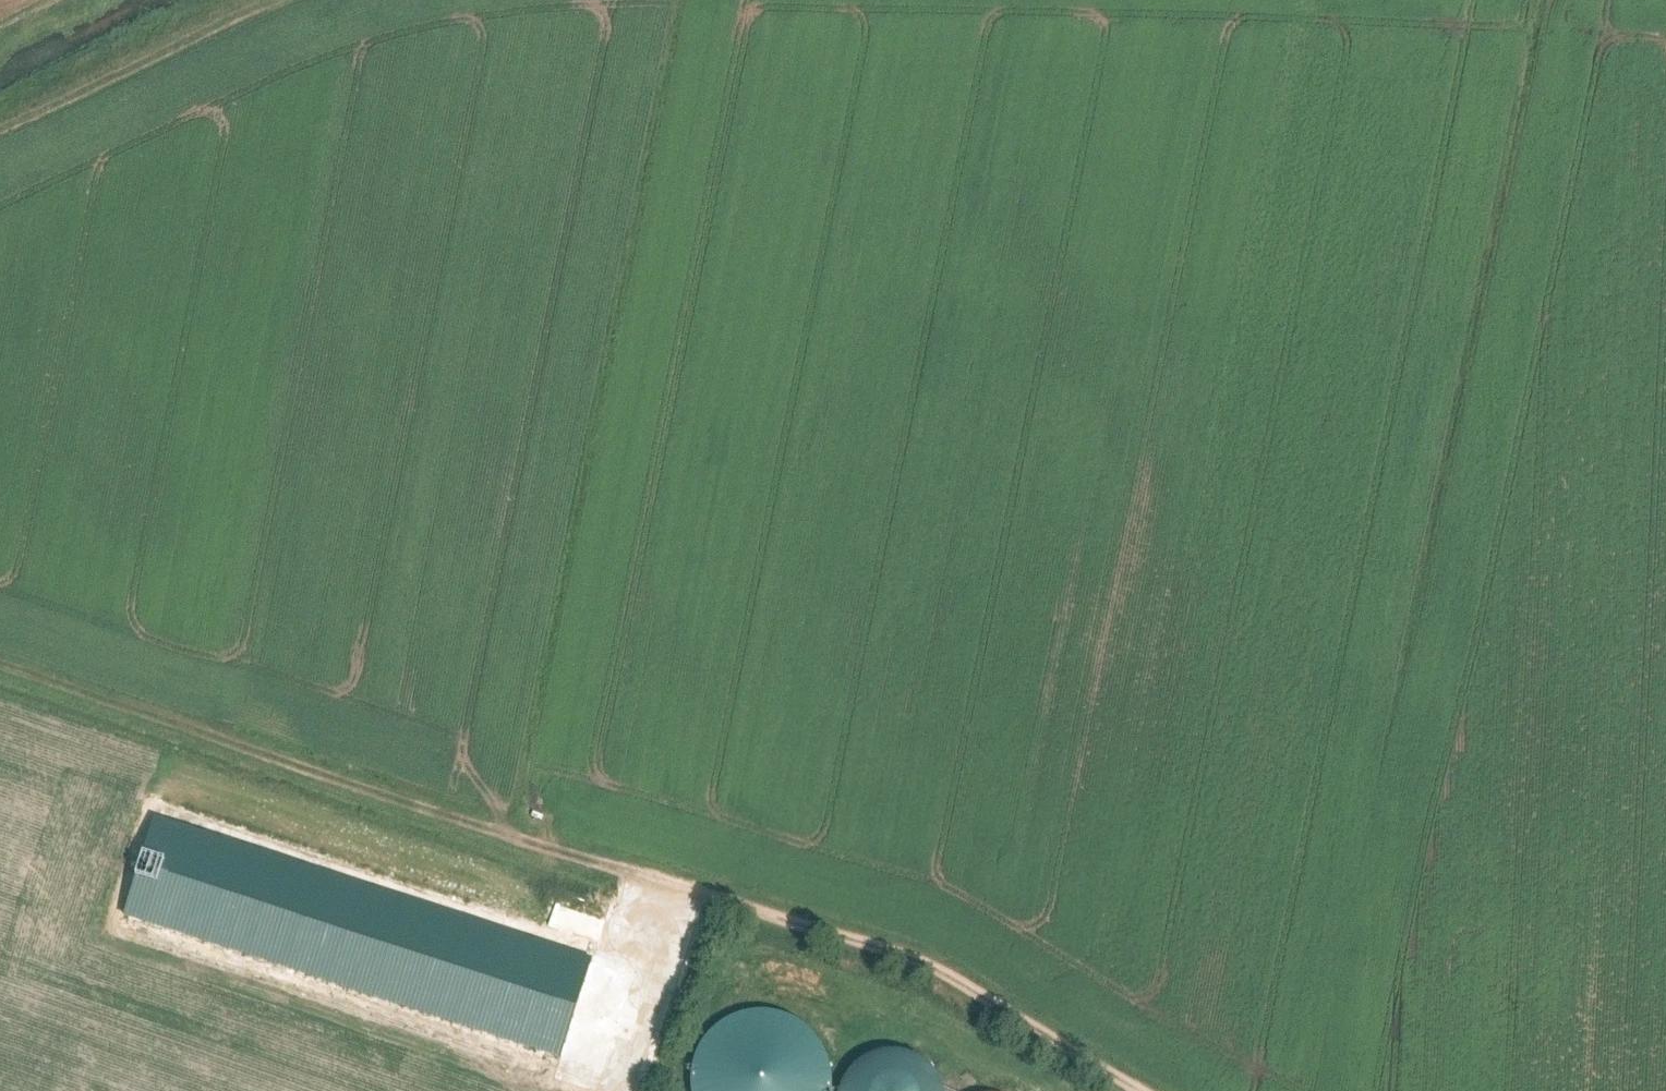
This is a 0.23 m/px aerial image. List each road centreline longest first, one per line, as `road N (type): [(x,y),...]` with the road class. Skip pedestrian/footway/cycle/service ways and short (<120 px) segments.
road 1 (track): [(1142,1090),(960,975),(892,945),(719,901),(0,669)]
road 2 (track): [(0,118),(250,0)]

